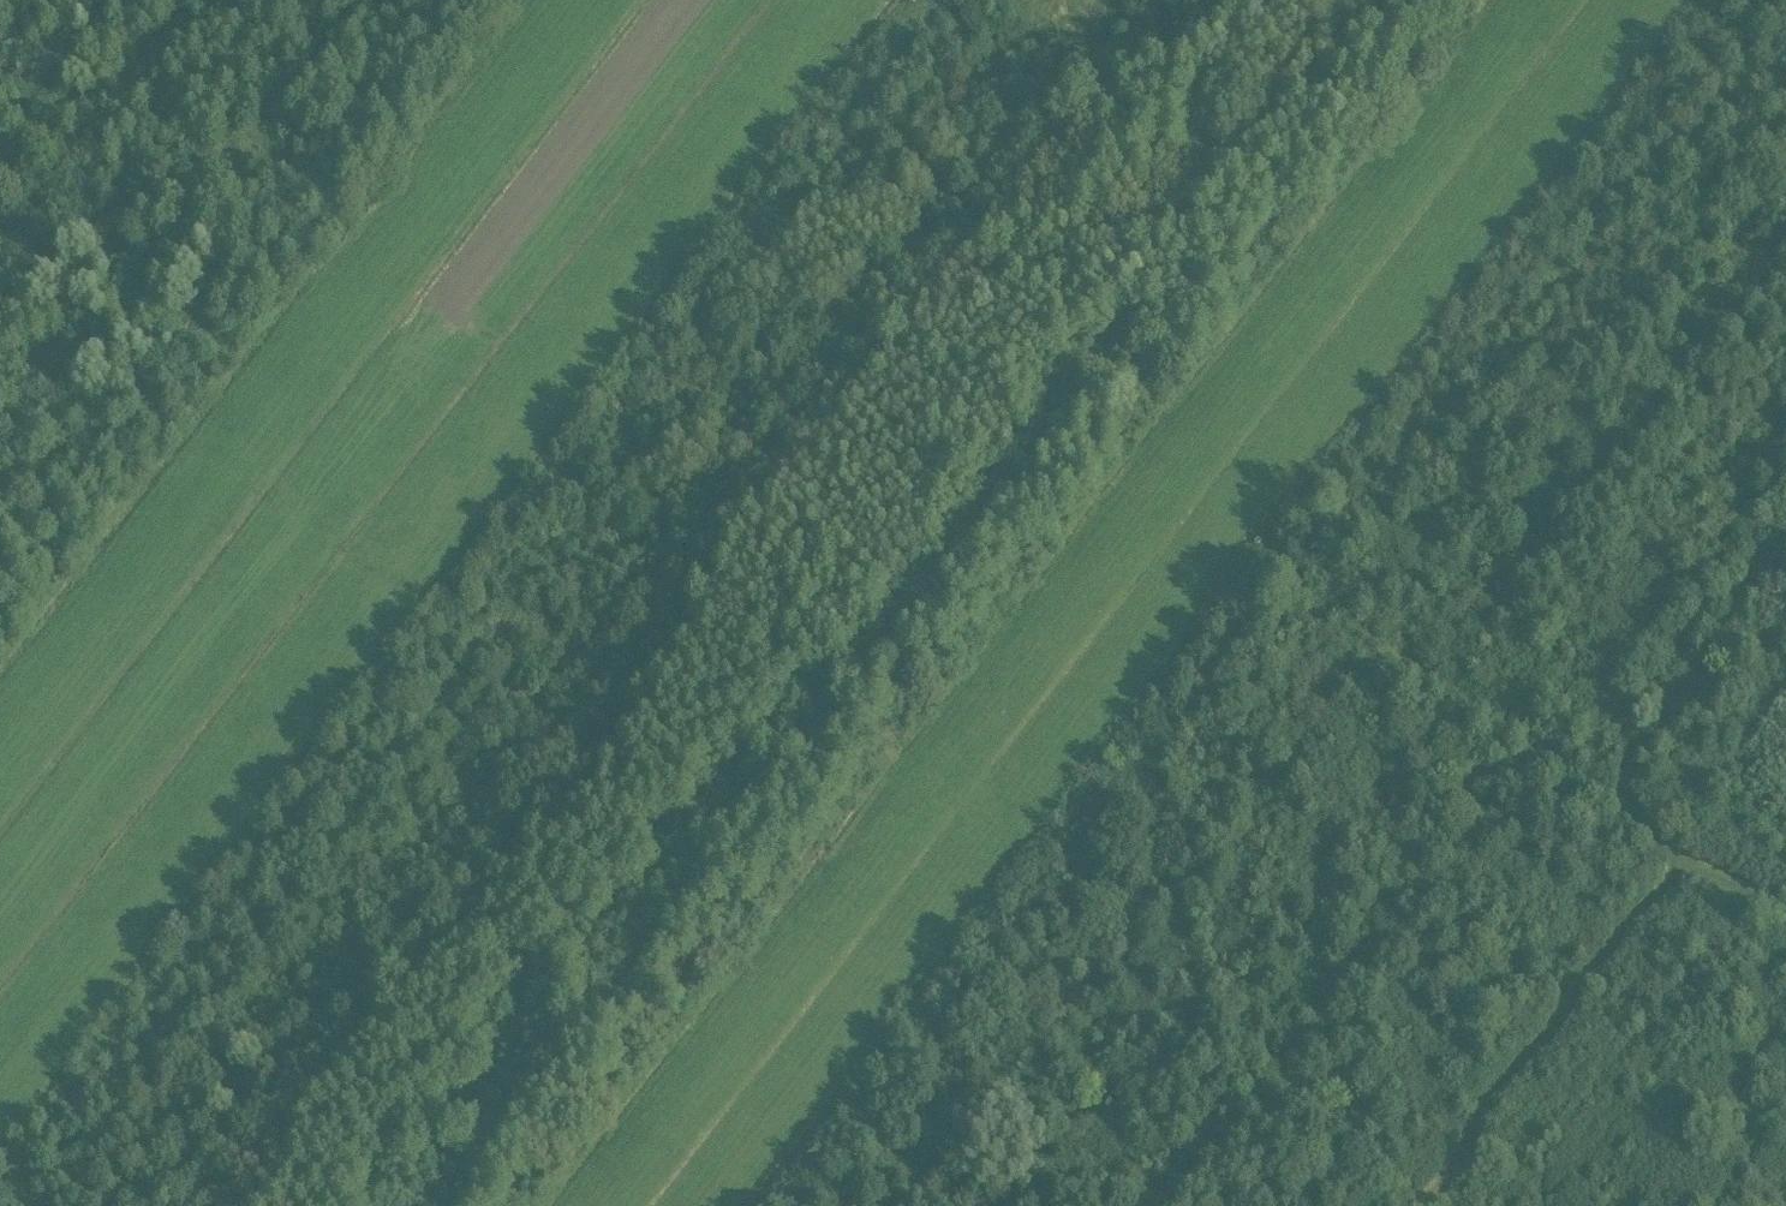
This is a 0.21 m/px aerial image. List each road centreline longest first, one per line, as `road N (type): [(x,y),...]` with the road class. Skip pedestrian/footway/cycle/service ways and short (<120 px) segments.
road 1 (track): [(1688,868),(1414,1205)]

